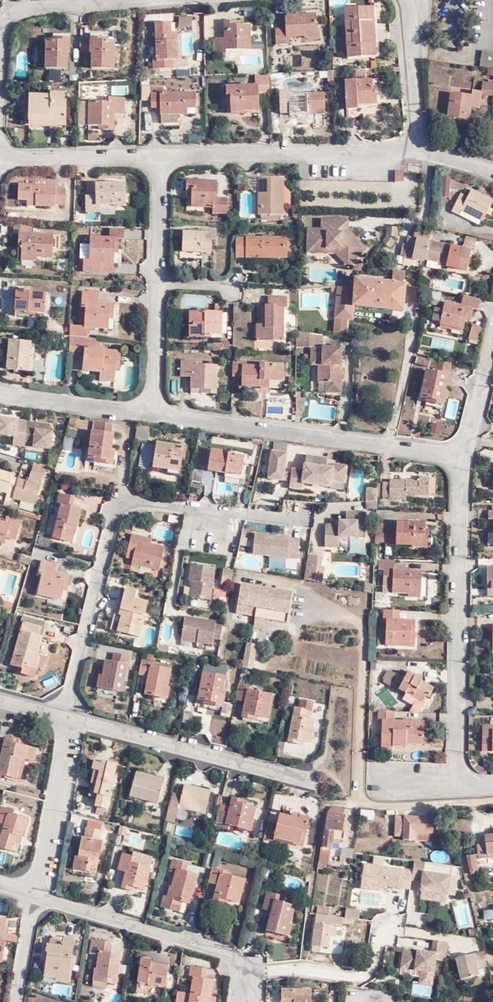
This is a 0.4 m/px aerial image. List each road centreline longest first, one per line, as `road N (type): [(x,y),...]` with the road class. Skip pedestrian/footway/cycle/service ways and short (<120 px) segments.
road 1 (residential): [(60,716),(117,502),(307,522)]
road 2 (residential): [(242,1001),(247,963),(33,894)]
road 3 (residential): [(60,716),(304,780)]
road 4 (residential): [(33,894),(60,716)]

